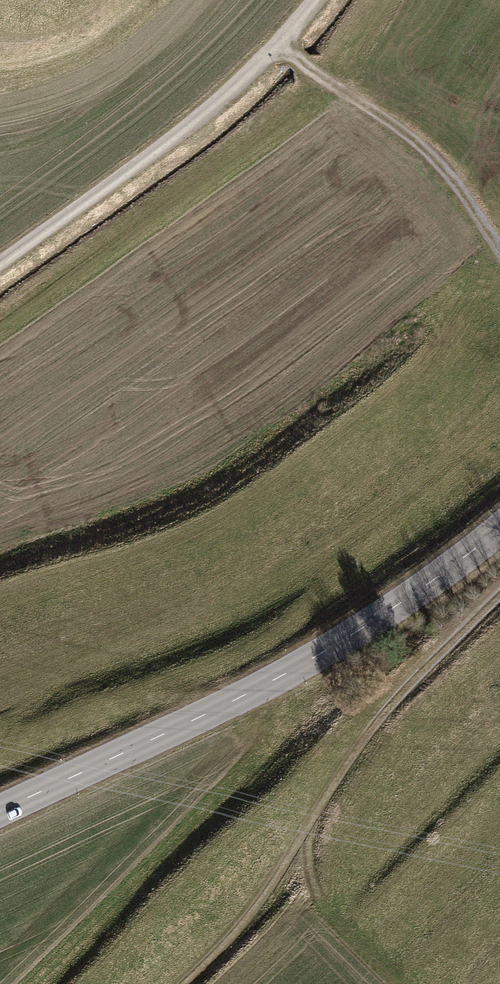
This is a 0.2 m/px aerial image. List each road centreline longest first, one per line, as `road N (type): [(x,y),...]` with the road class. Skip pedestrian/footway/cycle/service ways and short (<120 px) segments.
road 1 (tertiary): [(0,817),(256,698),(499,535)]
road 2 (track): [(499,599),(344,774),(247,926),(185,983)]
road 3 (track): [(317,0),(279,54),(172,142),(0,265)]
road 4 (track): [(499,253),(439,162),(279,54)]

